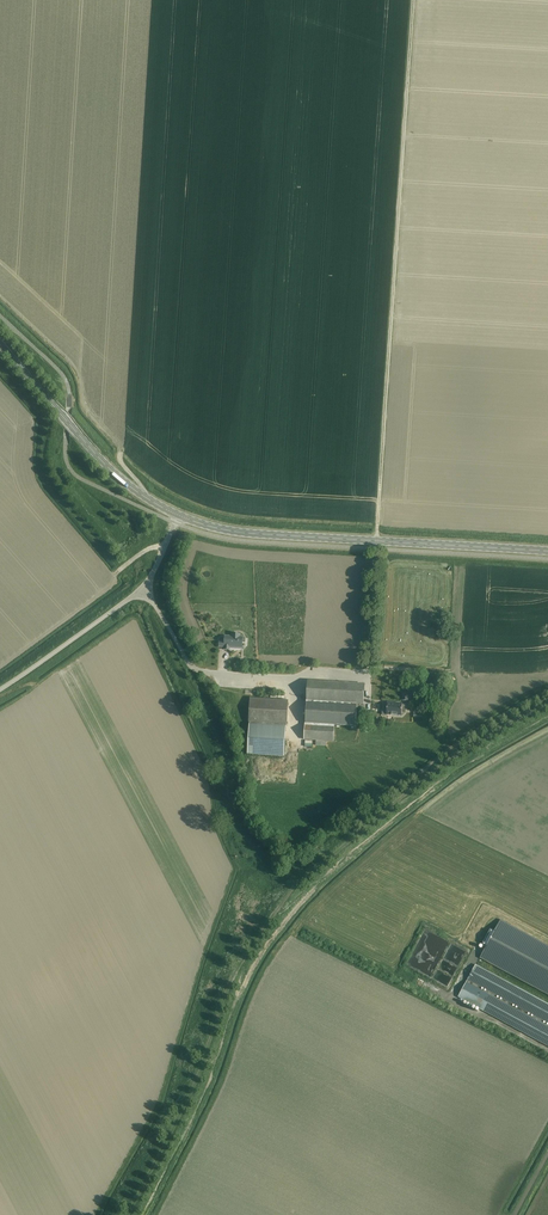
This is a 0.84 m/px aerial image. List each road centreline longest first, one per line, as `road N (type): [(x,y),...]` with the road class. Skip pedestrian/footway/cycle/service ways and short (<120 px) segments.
road 1 (track): [(377,541),(414,0)]
road 2 (secondary): [(547,552),(256,534),(179,515)]
road 3 (secondary): [(179,515),(119,478),(0,344)]
road 4 (unclassified): [(0,690),(141,589)]

